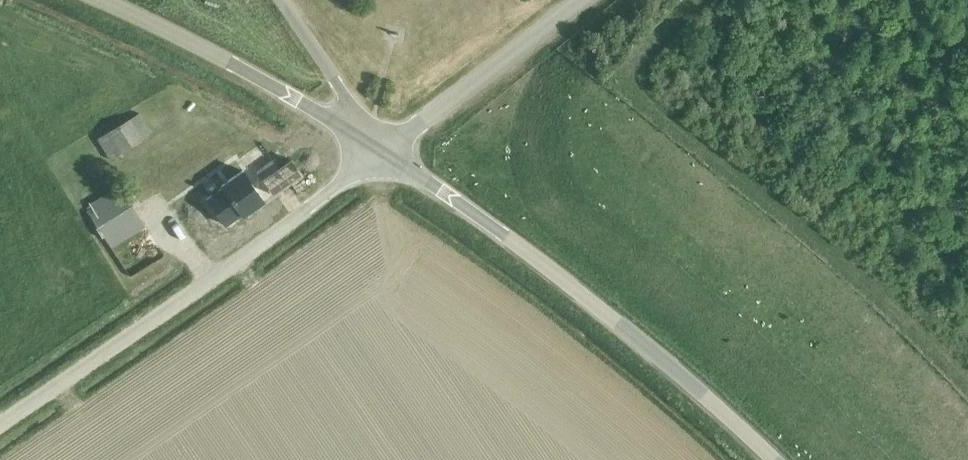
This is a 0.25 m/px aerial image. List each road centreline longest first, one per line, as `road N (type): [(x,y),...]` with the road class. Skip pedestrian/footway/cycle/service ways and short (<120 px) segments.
road 1 (unclassified): [(772,459),(726,413),(440,190),(379,153)]
road 2 (unclassified): [(0,422),(379,153)]
road 3 (unclassified): [(379,153),(98,0)]
road 4 (unclassified): [(379,153),(581,0)]

